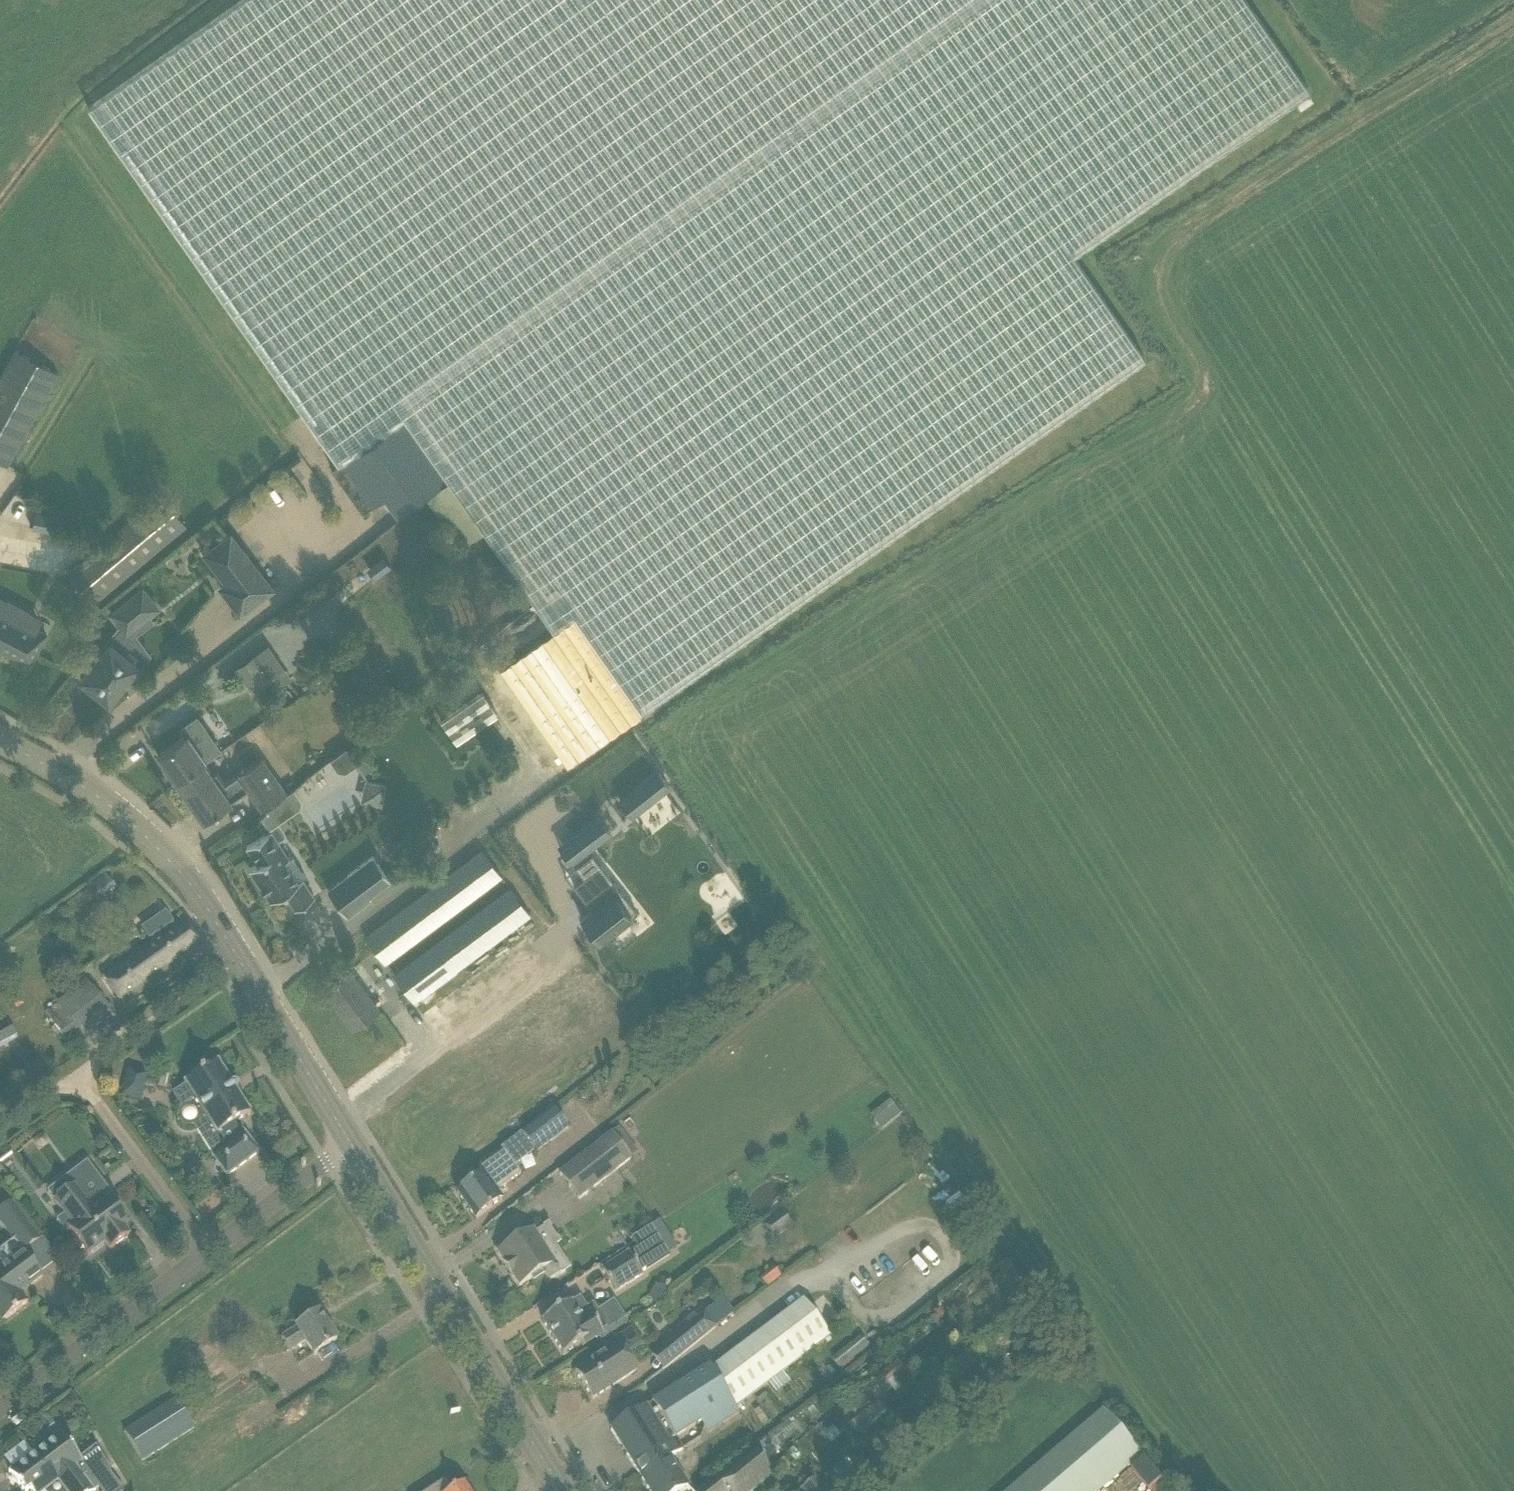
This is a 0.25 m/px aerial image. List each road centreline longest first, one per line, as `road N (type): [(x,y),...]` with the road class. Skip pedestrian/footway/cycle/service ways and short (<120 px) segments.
road 1 (tertiary): [(354,1150),(191,884),(107,804),(0,743)]
road 2 (tertiary): [(563,1490),(354,1150)]
road 3 (residential): [(207,1258),(0,1414)]
road 4 (track): [(189,1002),(0,1126)]
road 5 (residential): [(207,1258),(76,1077)]
road 6 (residential): [(354,1150),(207,1258)]

